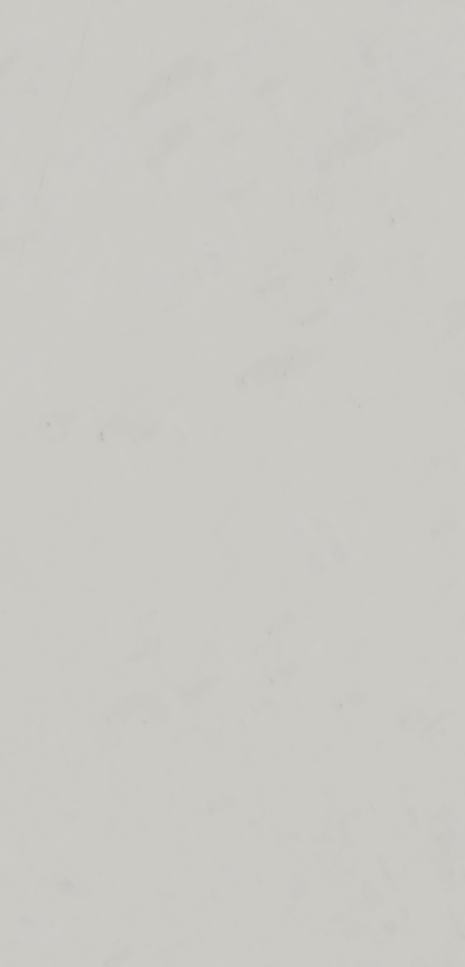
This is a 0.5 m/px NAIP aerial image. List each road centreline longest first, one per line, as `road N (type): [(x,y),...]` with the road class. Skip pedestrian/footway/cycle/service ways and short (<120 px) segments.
road 1 (track): [(111,0),(0,421)]

